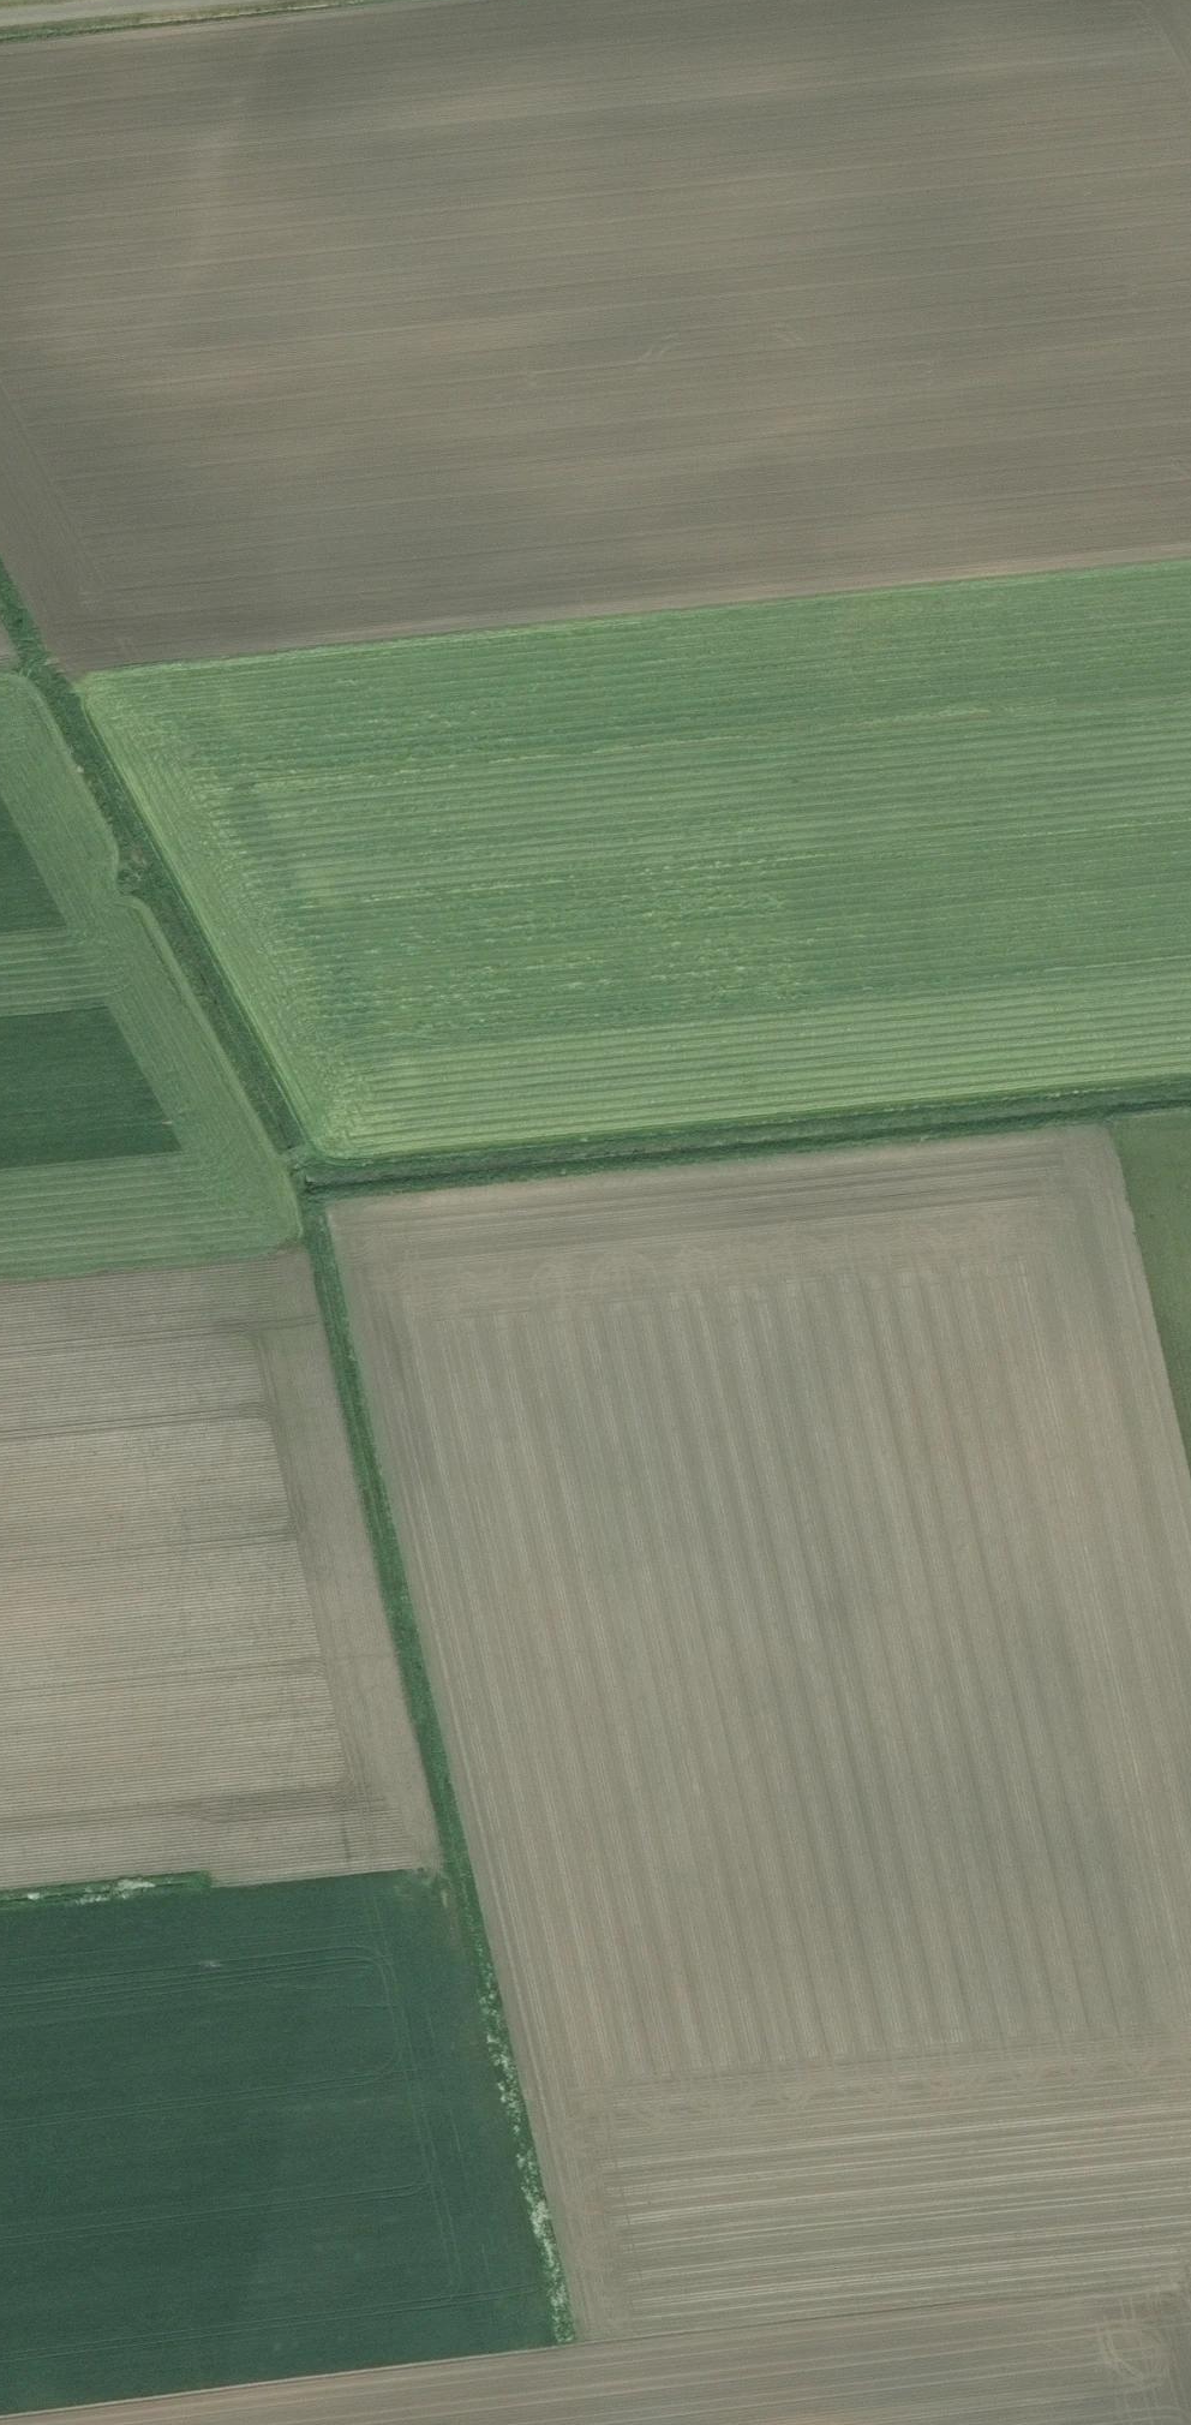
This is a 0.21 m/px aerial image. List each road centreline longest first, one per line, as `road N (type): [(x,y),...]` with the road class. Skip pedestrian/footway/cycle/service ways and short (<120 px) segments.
road 1 (unclassified): [(0,25),(219,0)]

